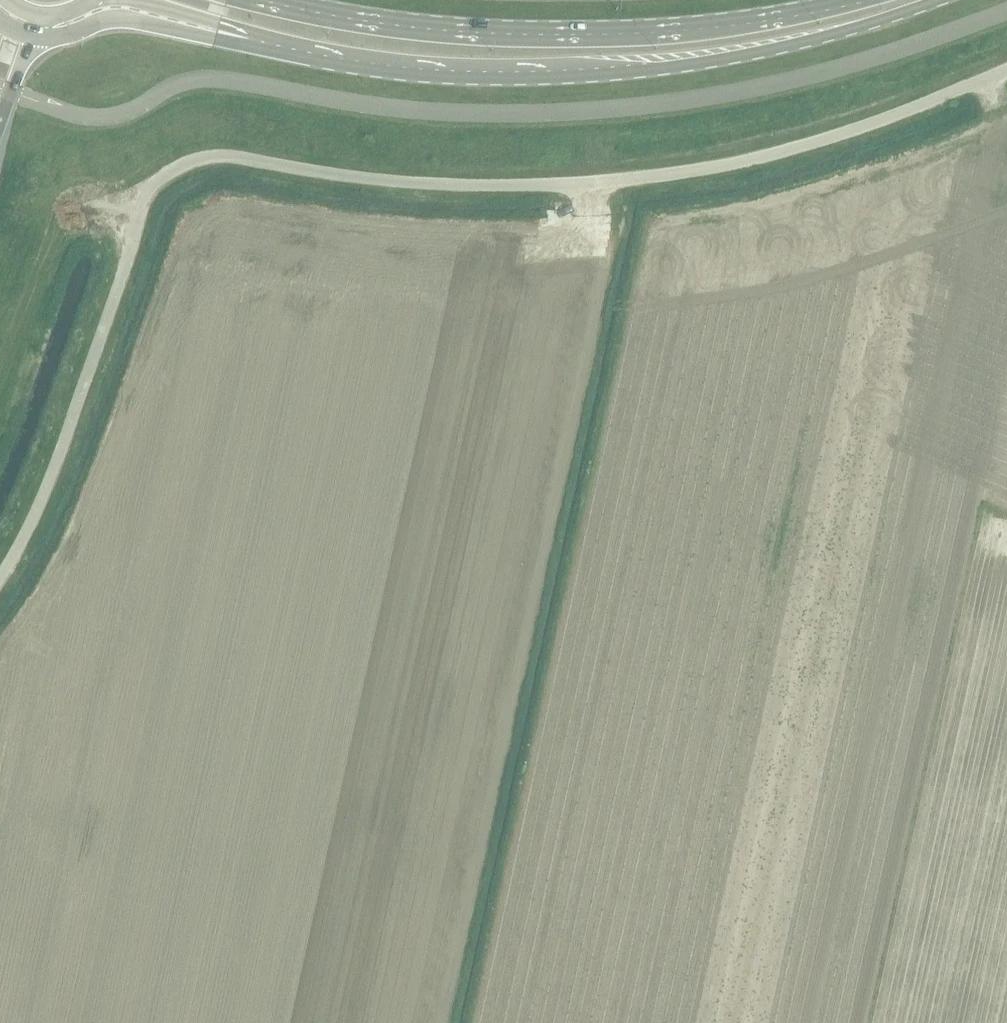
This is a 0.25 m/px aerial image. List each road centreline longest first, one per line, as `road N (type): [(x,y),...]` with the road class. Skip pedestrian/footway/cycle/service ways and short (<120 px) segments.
road 1 (unclassified): [(11,93),(91,116),(125,113),(207,79),(414,110),(600,109),(767,86),(1006,10)]
road 2 (secondary): [(246,39),(435,70),(584,73),(798,40),(913,0)]
road 3 (secondary): [(877,0),(654,32),(524,35),(446,32),(262,0)]
road 4 (secondary): [(94,23),(120,18),(246,39)]
road 5 (secondary): [(131,0),(246,39)]

